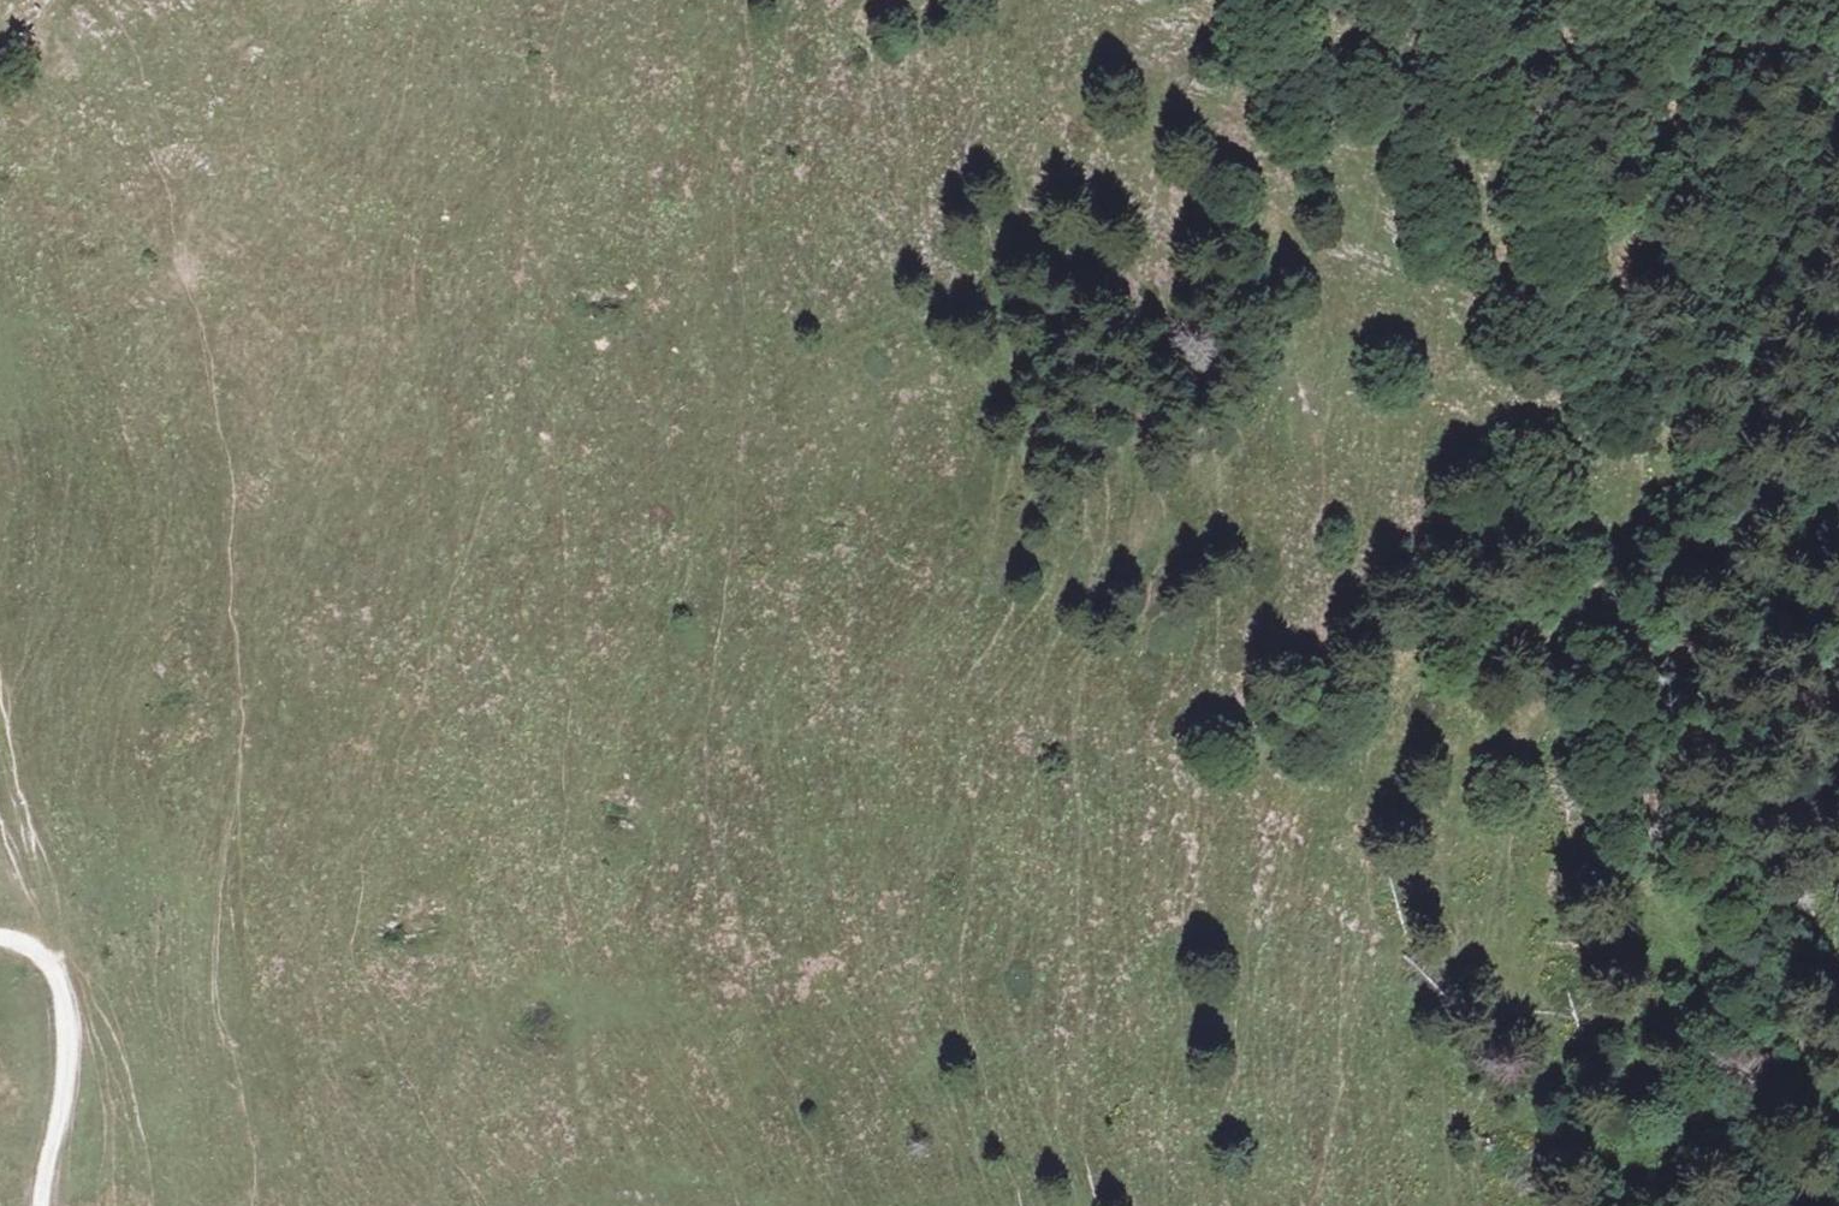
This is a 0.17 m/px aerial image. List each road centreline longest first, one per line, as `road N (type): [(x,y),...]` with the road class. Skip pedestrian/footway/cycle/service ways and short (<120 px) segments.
road 1 (track): [(0,938),(31,945),(64,980),(71,1024),(66,1098),(41,1205)]

